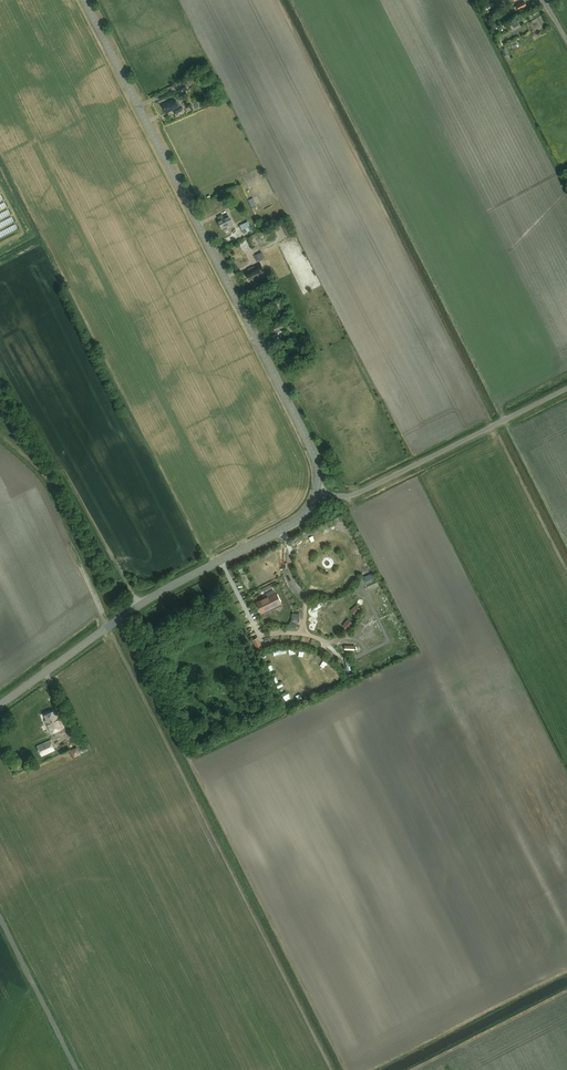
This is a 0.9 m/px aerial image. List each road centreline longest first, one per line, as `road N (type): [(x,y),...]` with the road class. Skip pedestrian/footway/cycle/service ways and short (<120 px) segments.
road 1 (unclassified): [(317,492),(313,450),(85,0)]
road 2 (unclassified): [(0,704),(142,602),(298,520),(317,492)]
road 3 (unclassified): [(566,389),(363,491)]
road 4 (track): [(220,560),(259,638),(351,637)]
road 5 (track): [(0,917),(77,1069)]

